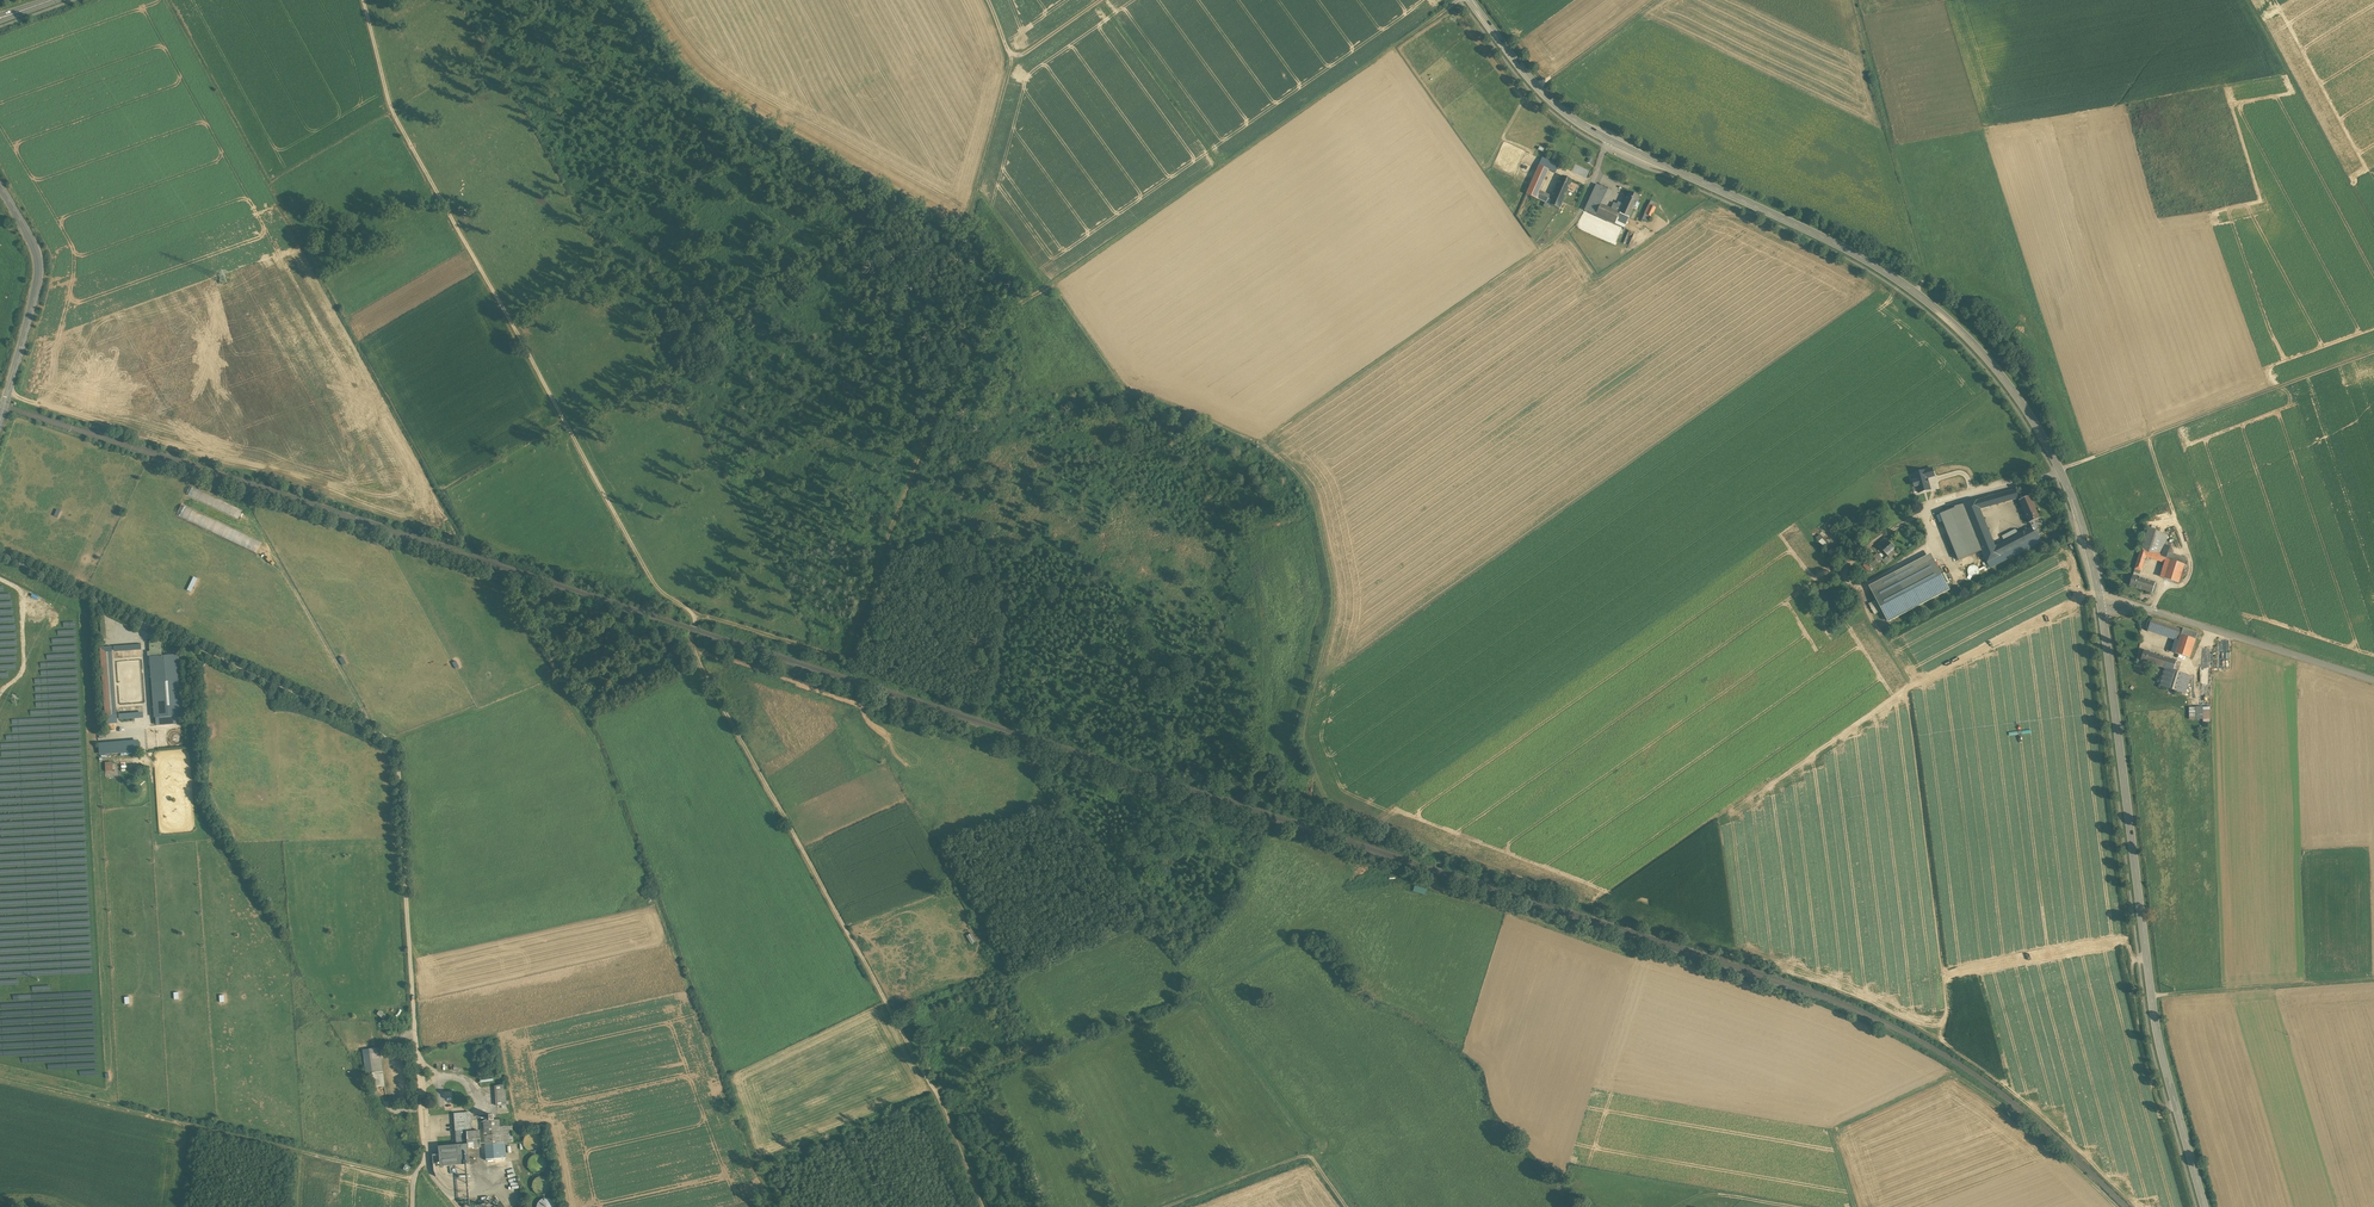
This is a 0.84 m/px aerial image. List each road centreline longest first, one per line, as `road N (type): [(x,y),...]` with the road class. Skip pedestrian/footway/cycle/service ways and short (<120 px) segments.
road 1 (track): [(982,1206),(934,1090),(698,664),(690,642),(695,615),(658,587),(642,561),(392,112),(363,0)]
road 2 (track): [(1425,895),(1438,869),(1433,850),(1330,806),(1299,740),(1334,596),(1315,508),(1291,470),(1255,446),(1127,392),(1053,283),(1222,166)]
road 3 (secondary): [(2102,605),(2060,470),(2007,382),(1956,326),(1863,258),(1593,132),(1537,88),(1469,0)]
road 4 (secondary): [(2204,1206),(2155,1022),(2102,605)]
road 5 (track): [(696,616),(844,661),(952,383),(1001,312),(1053,283)]
road 6 (track): [(695,654),(1026,760),(1147,916)]
road 7 (track): [(1102,0),(1222,166),(1460,0)]
road 8 (track): [(0,1080),(414,1178)]
road 9 (track): [(2117,1206),(2002,1107),(1952,1076),(1832,1129),(1856,1206)]
road 10 (track): [(1255,446),(1570,225),(1583,199)]
road 11 (track): [(2373,352),(2060,470)]
road 12 (track): [(1916,293),(1927,270),(1856,0)]
road 13 (unclassified): [(2102,605),(2137,607),(2373,681)]
road 14 (track): [(2249,0),(2373,230)]
road 15 (unclassified): [(0,186),(40,265),(0,426)]
road 16 (track): [(364,726),(362,706),(263,533),(244,523)]
road 17 (track): [(1167,1206),(1307,1156),(1348,1206)]
road 18 (track): [(1014,56),(966,222)]
road 19 (track): [(1102,0),(1021,57),(1011,52),(989,0)]
road 20 (track): [(2152,996),(2309,984)]
road 21 (track): [(1537,88),(1658,0)]

